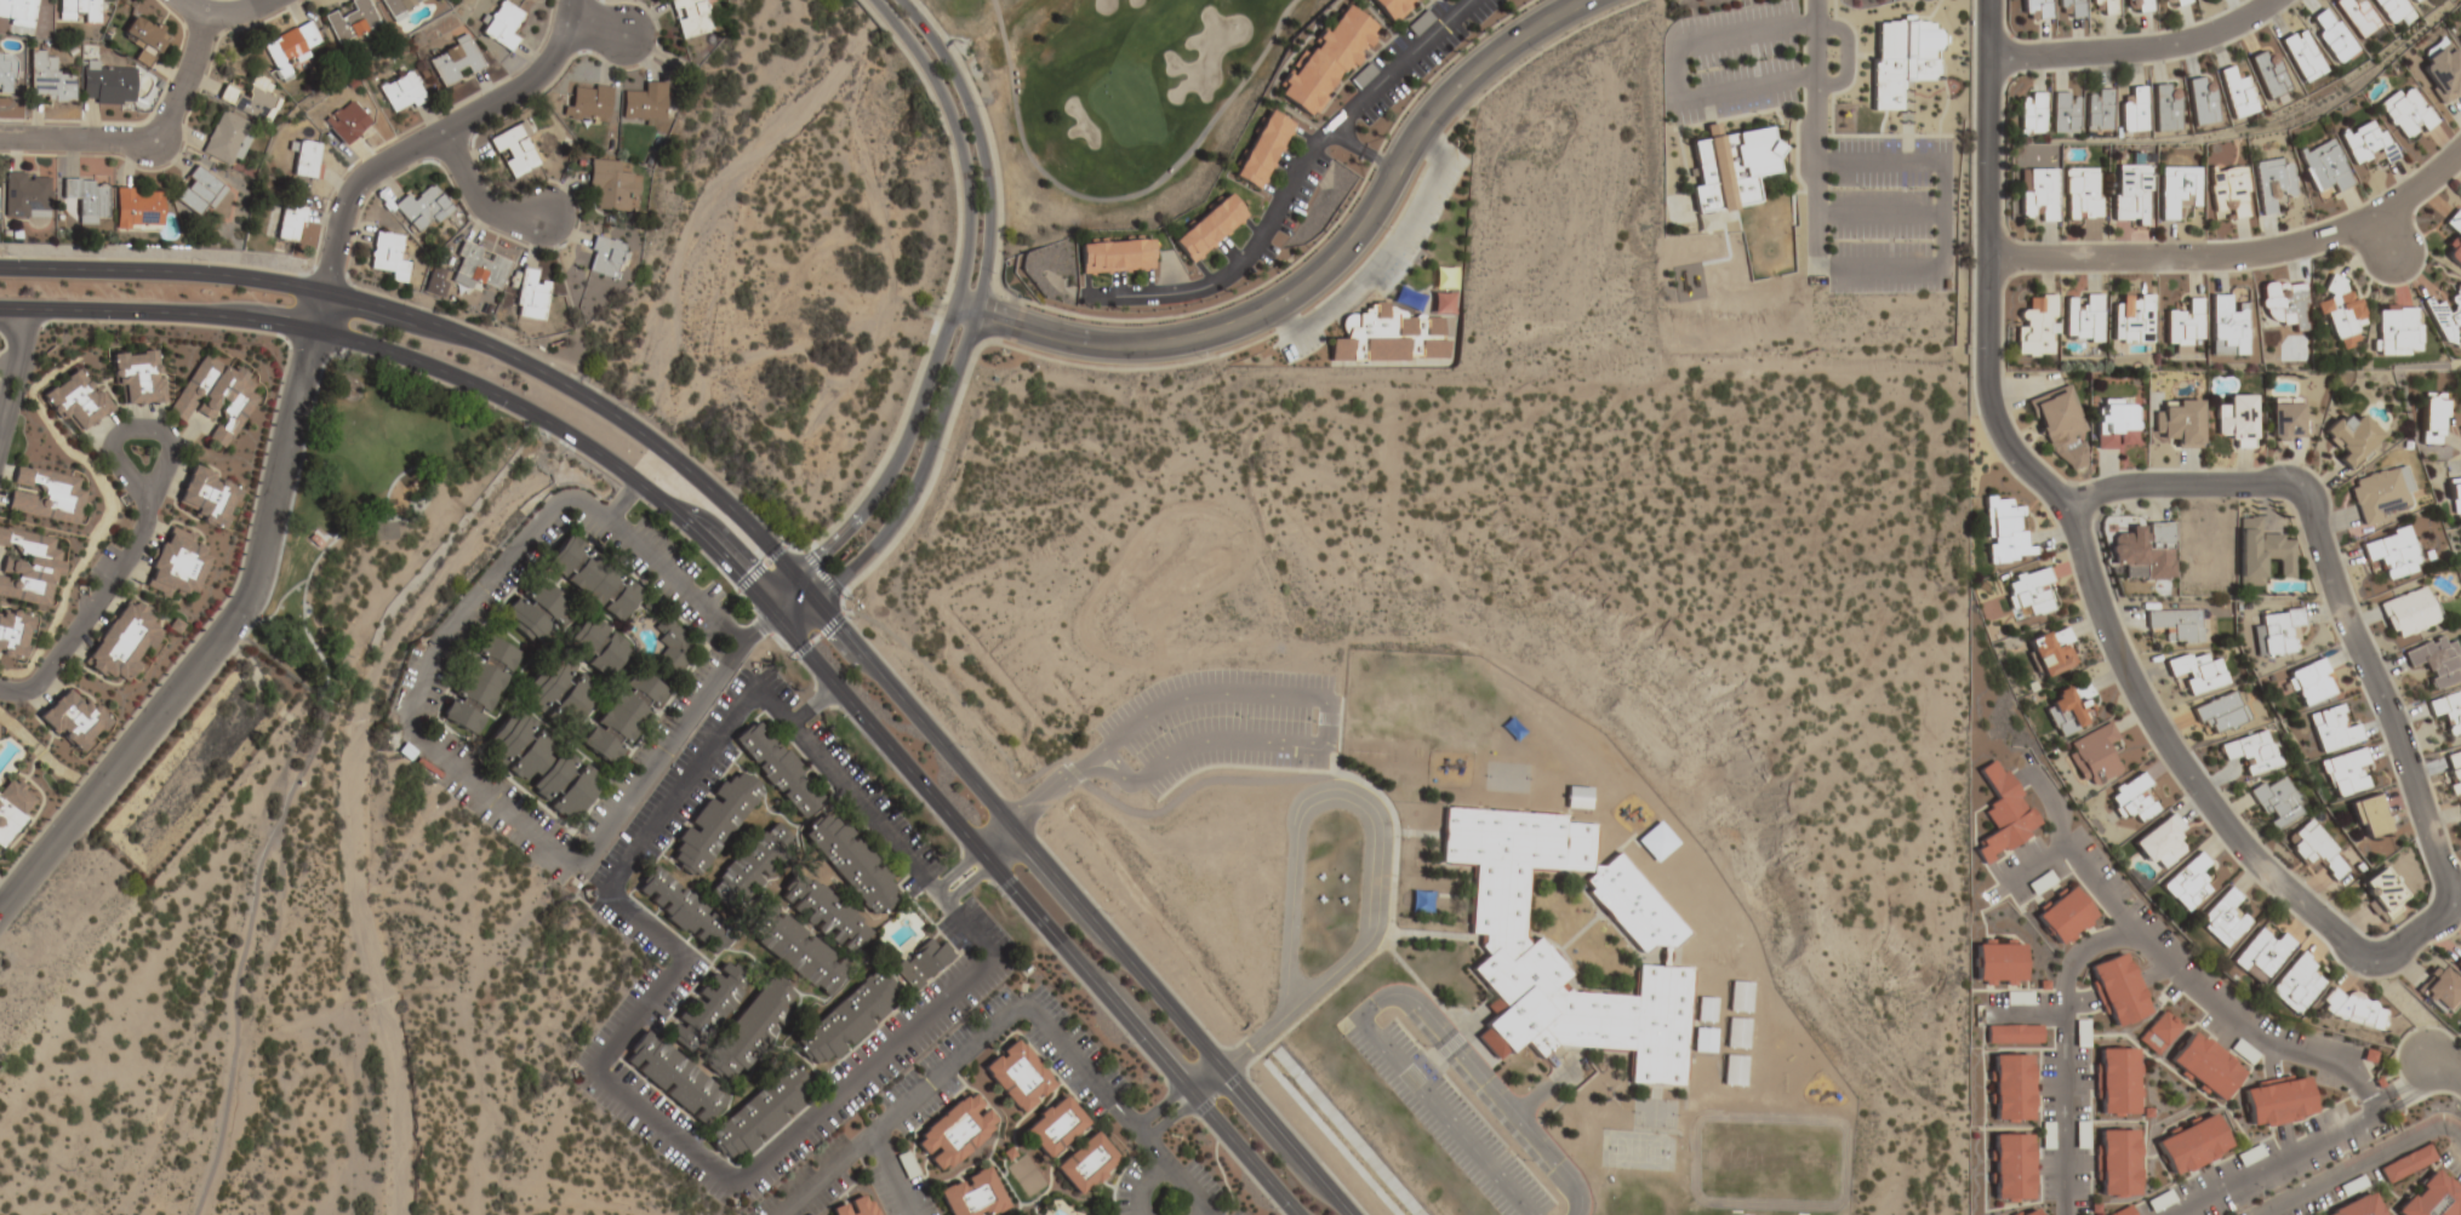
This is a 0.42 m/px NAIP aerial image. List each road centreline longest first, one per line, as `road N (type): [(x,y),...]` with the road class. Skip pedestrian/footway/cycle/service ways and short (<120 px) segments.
road 1 (secondary): [(1349,1214),(822,602),(661,449),(501,353),(324,292),(209,274),(0,267)]
road 2 (secondary): [(0,310),(179,314),(312,332),(464,382),(593,452),(691,529),(793,631),(1295,1214)]
road 3 (residential): [(2073,515),(2109,637),(2160,735),(2271,878),(2363,963),(2439,927),(2448,886),(2387,703),(2307,506),(2263,485),(2146,486),(2073,515)]
road 4 (residential): [(838,684),(789,726),(760,699),(737,707),(621,867),(616,900),(681,959),(595,1070),(725,1175),(748,1175),(984,964),(984,951),(943,904)]
road 5 (residential): [(954,305),(1083,343),(1177,343),(1232,328),(1283,299),(1351,240),(1421,124),(1455,87),(1582,0)]
road 6 (tertiary): [(793,631),(910,497),(983,276),(986,144),(948,57),(904,7)]
road 7 (residential): [(312,332),(257,572),(228,626),(0,911)]
road 8 (tertiary): [(893,27),(931,78),(961,162),(967,237),(954,305),(903,451),(867,504),(767,604)]
road 9 (residential): [(2064,1214),(2061,979),(2073,951),(2109,935),(2139,935),(2244,1031),(2278,1050),(2353,1070),(2374,1107)]
road 10 (residential): [(1988,0),(1986,258),(1995,426),(2073,515)]
road 11 (residential): [(1986,258),(2205,257),(2290,247),(2373,216),(2460,148)]
road 12 (residential): [(312,332),(341,223),(367,179),(400,154),(453,138),(554,71),(574,0)]
road 13 (residential): [(2274,0),(2225,29),(2175,45),(1987,59)]
road 14 (residential): [(211,18),(172,126),(152,142),(0,137)]
road 15 (residential): [(943,904),(789,726)]
road 16 (residential): [(2374,1107),(2172,1214)]
road 17 (residential): [(548,218),(496,212),(453,138)]

